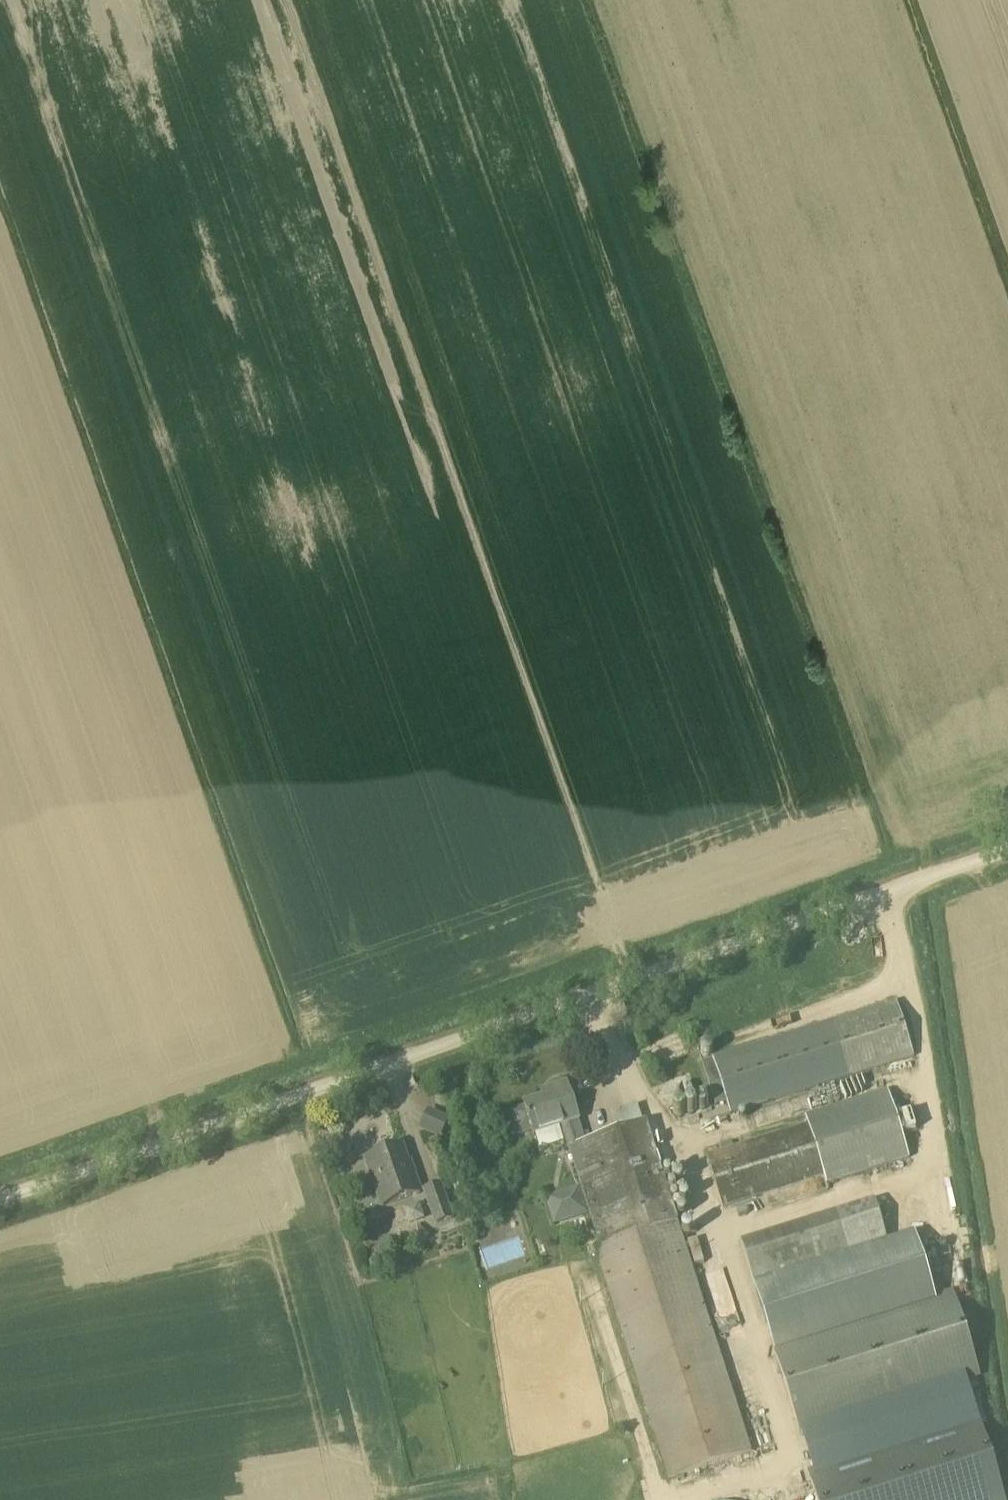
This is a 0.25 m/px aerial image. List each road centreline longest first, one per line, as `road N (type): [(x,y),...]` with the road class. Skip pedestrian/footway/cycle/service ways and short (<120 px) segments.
road 1 (unclassified): [(0,1200),(1007,851)]

